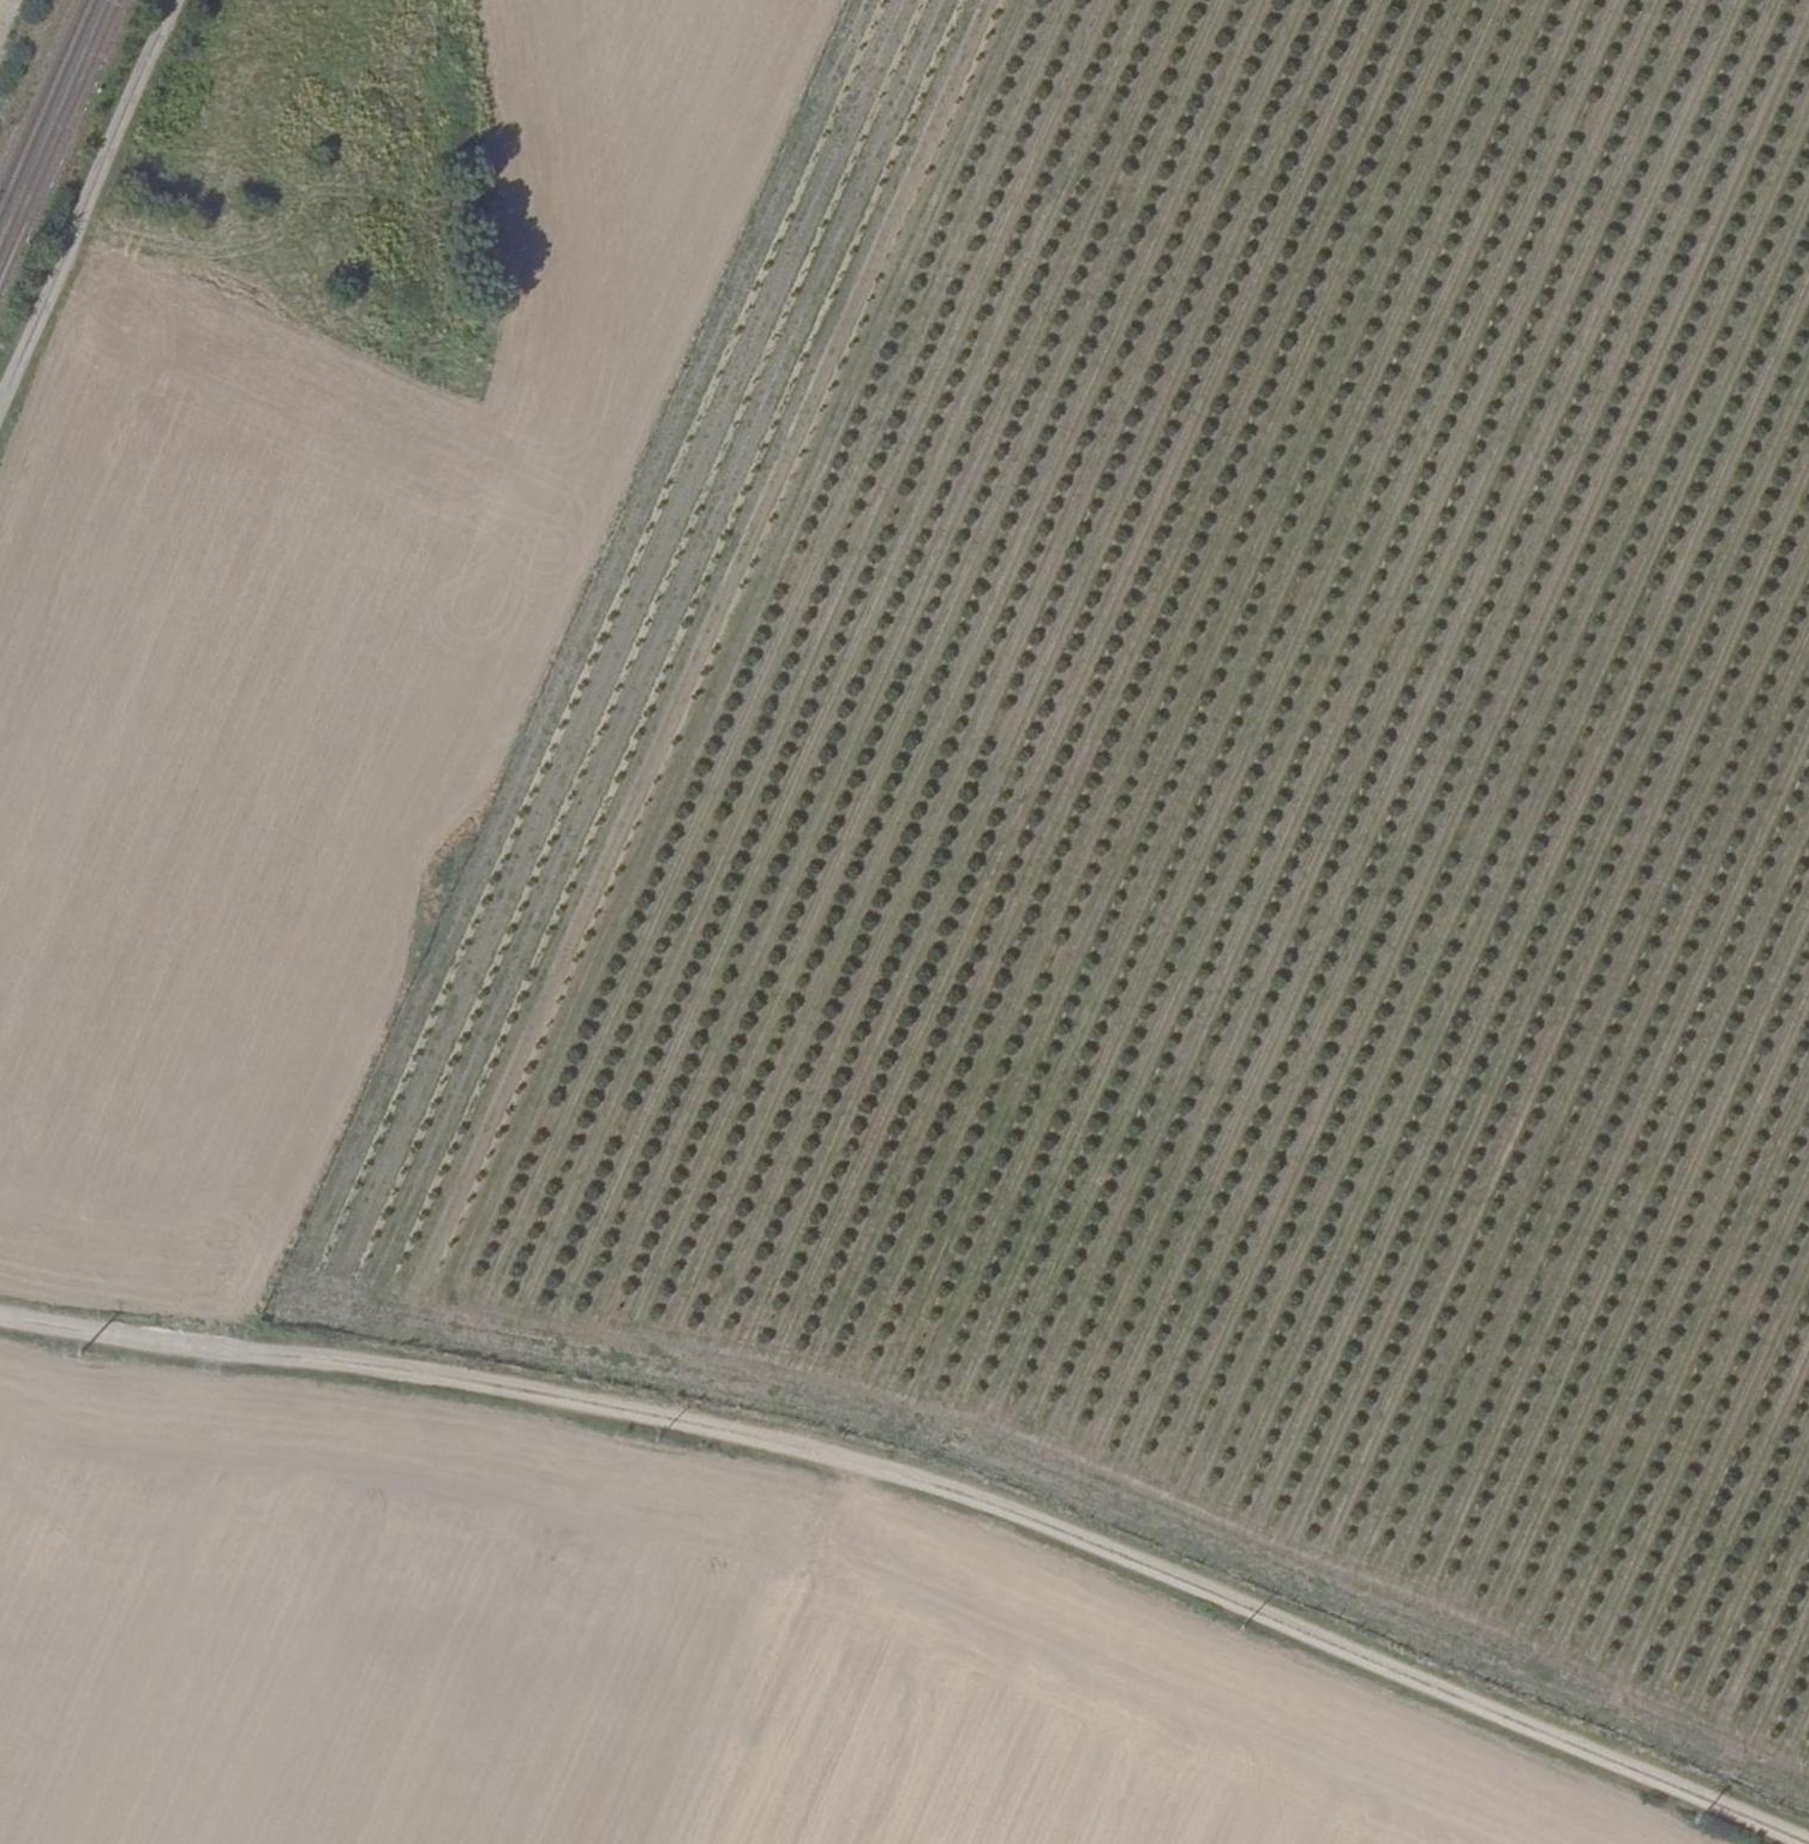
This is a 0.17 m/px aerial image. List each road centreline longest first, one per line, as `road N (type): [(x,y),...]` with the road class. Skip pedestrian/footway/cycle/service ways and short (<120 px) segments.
road 1 (track): [(0,1320),(48,1333),(338,1359),(676,1417),(983,1502),(1092,1536),(1805,1843)]
road 2 (track): [(0,406),(175,0)]

